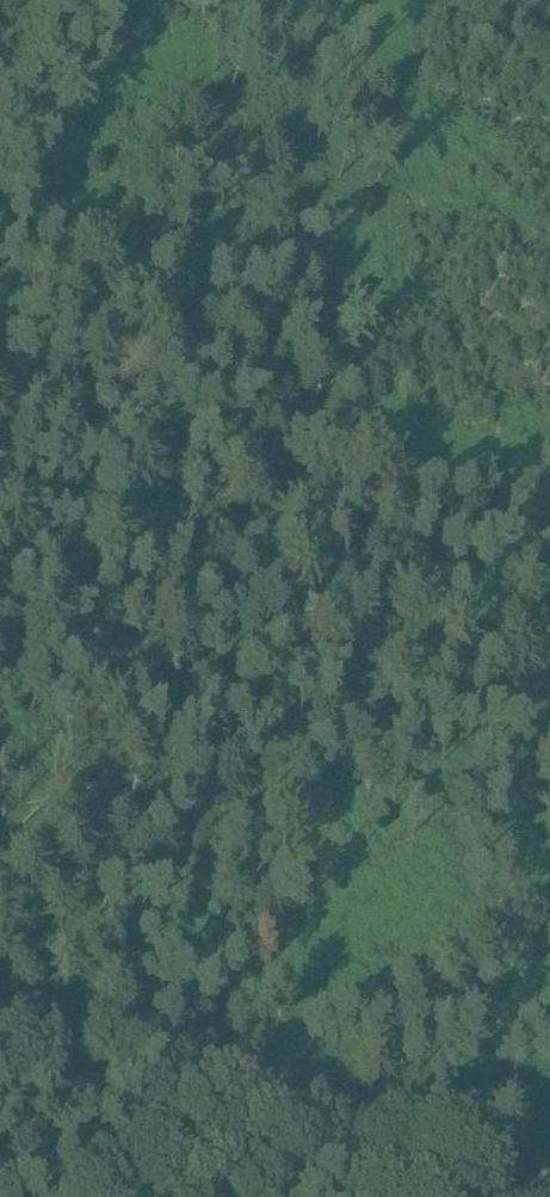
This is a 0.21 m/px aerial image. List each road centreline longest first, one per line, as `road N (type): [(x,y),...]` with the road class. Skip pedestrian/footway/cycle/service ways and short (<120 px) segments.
road 1 (track): [(549,1169),(0,999)]

